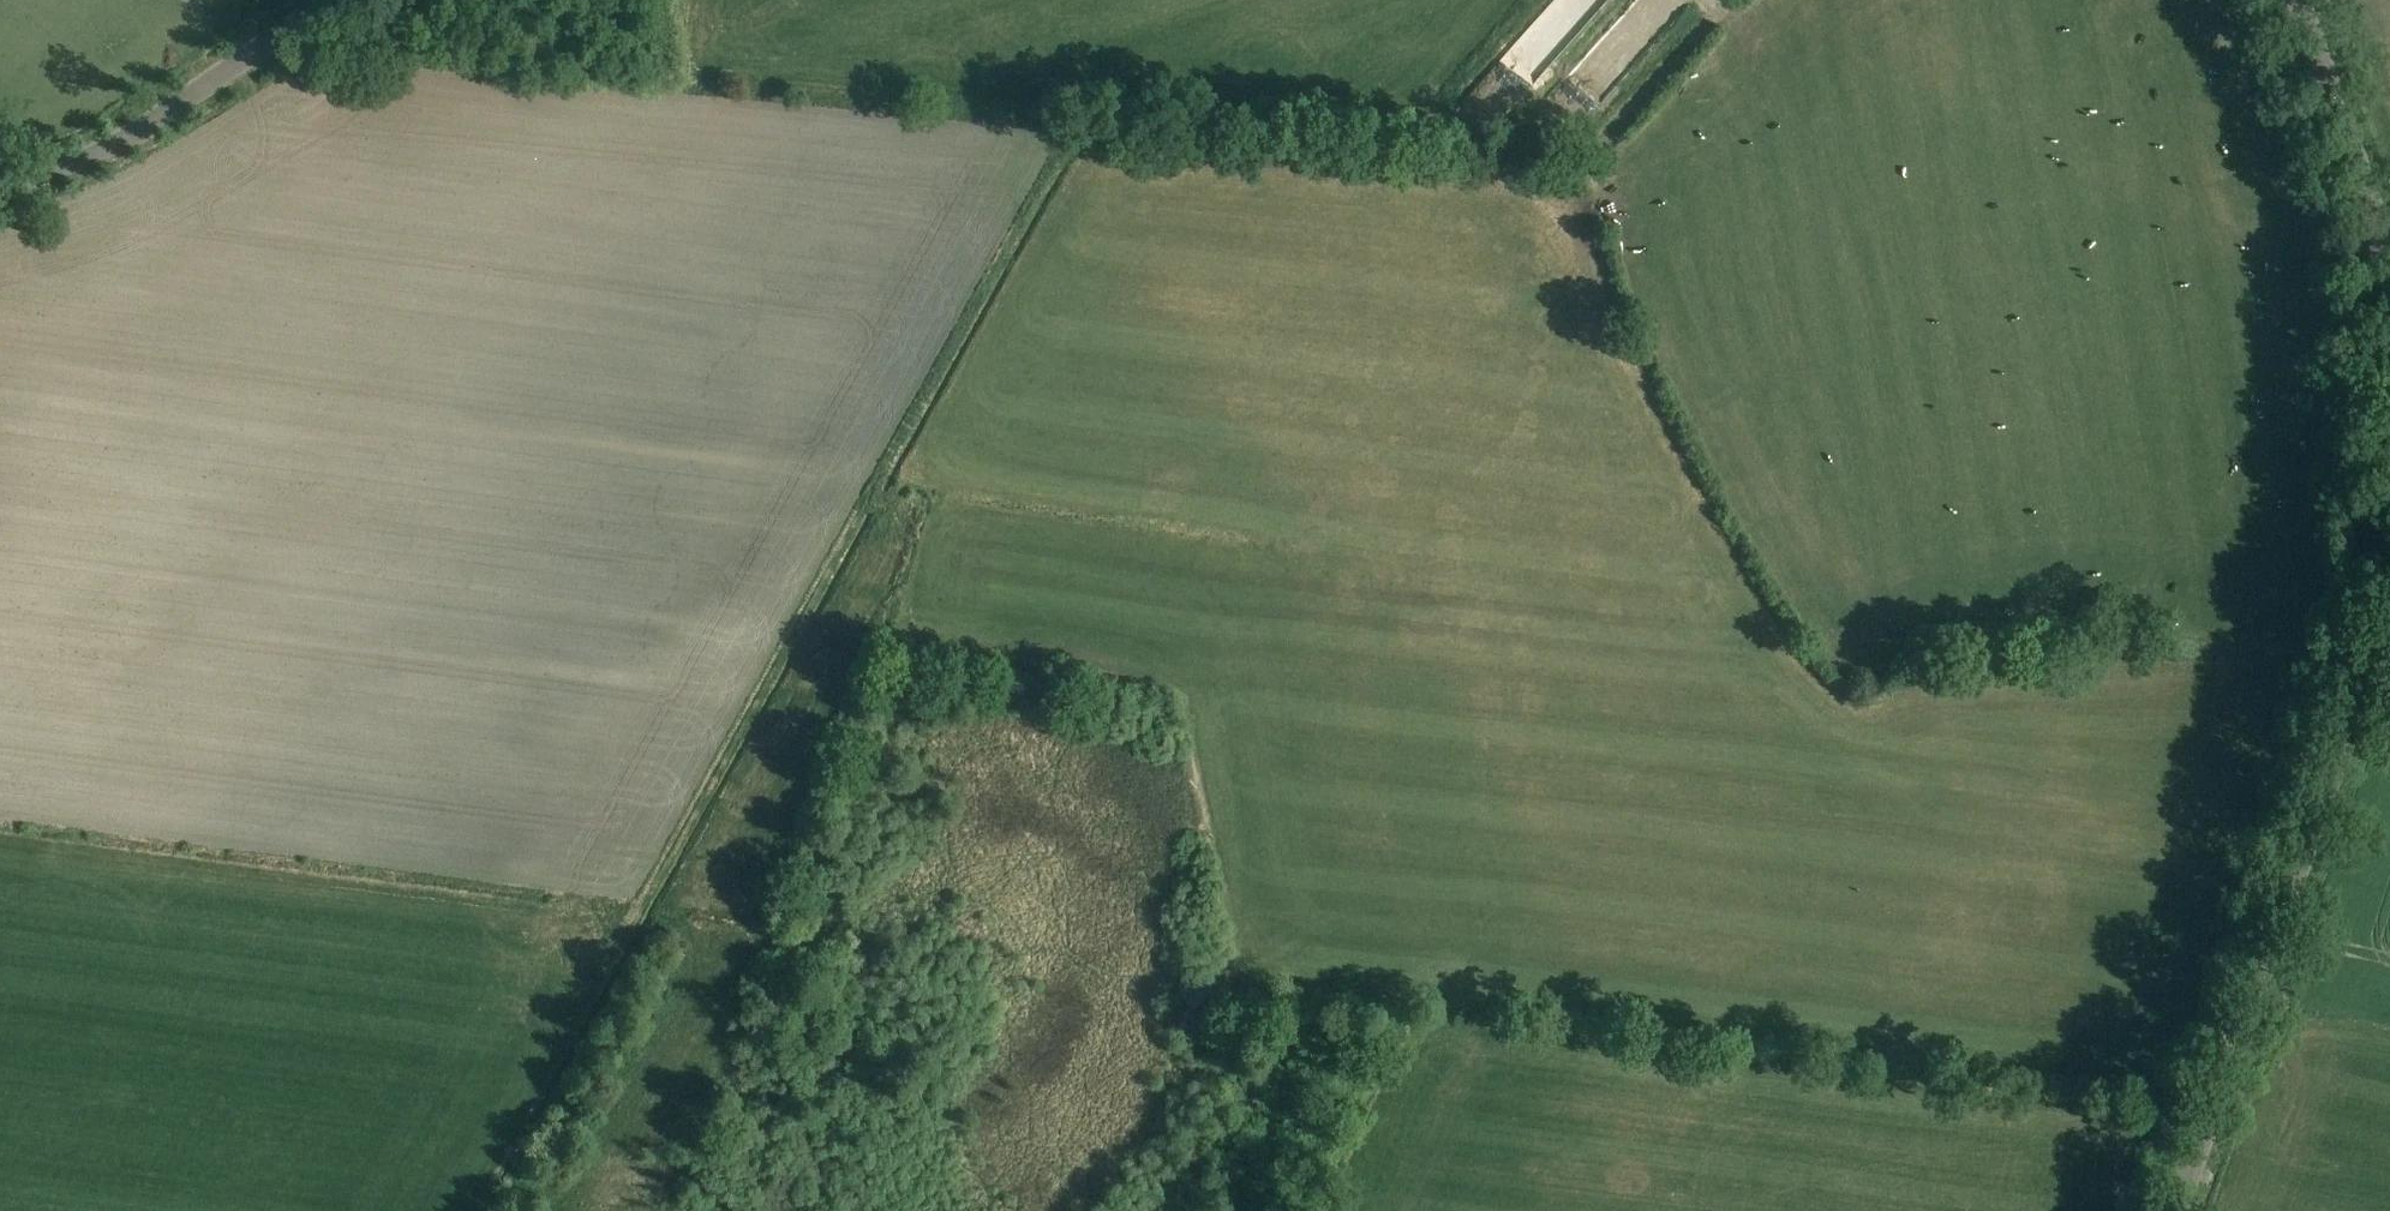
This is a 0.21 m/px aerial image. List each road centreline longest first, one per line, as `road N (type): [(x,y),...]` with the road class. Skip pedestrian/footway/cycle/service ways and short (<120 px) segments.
road 1 (tertiary): [(2176,1210),(2381,649),(2389,590)]
road 2 (unclassified): [(0,183),(74,164),(137,133),(338,0)]
road 3 (tertiary): [(2389,298),(2355,136),(2303,0)]

